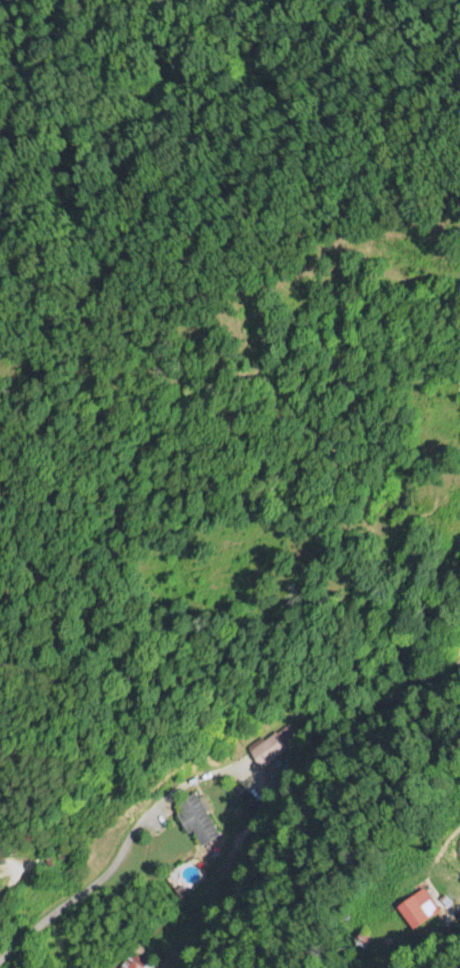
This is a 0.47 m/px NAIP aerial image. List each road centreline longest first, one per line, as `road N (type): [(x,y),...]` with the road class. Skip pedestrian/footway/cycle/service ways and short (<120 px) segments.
road 1 (residential): [(355,967),(329,801)]

